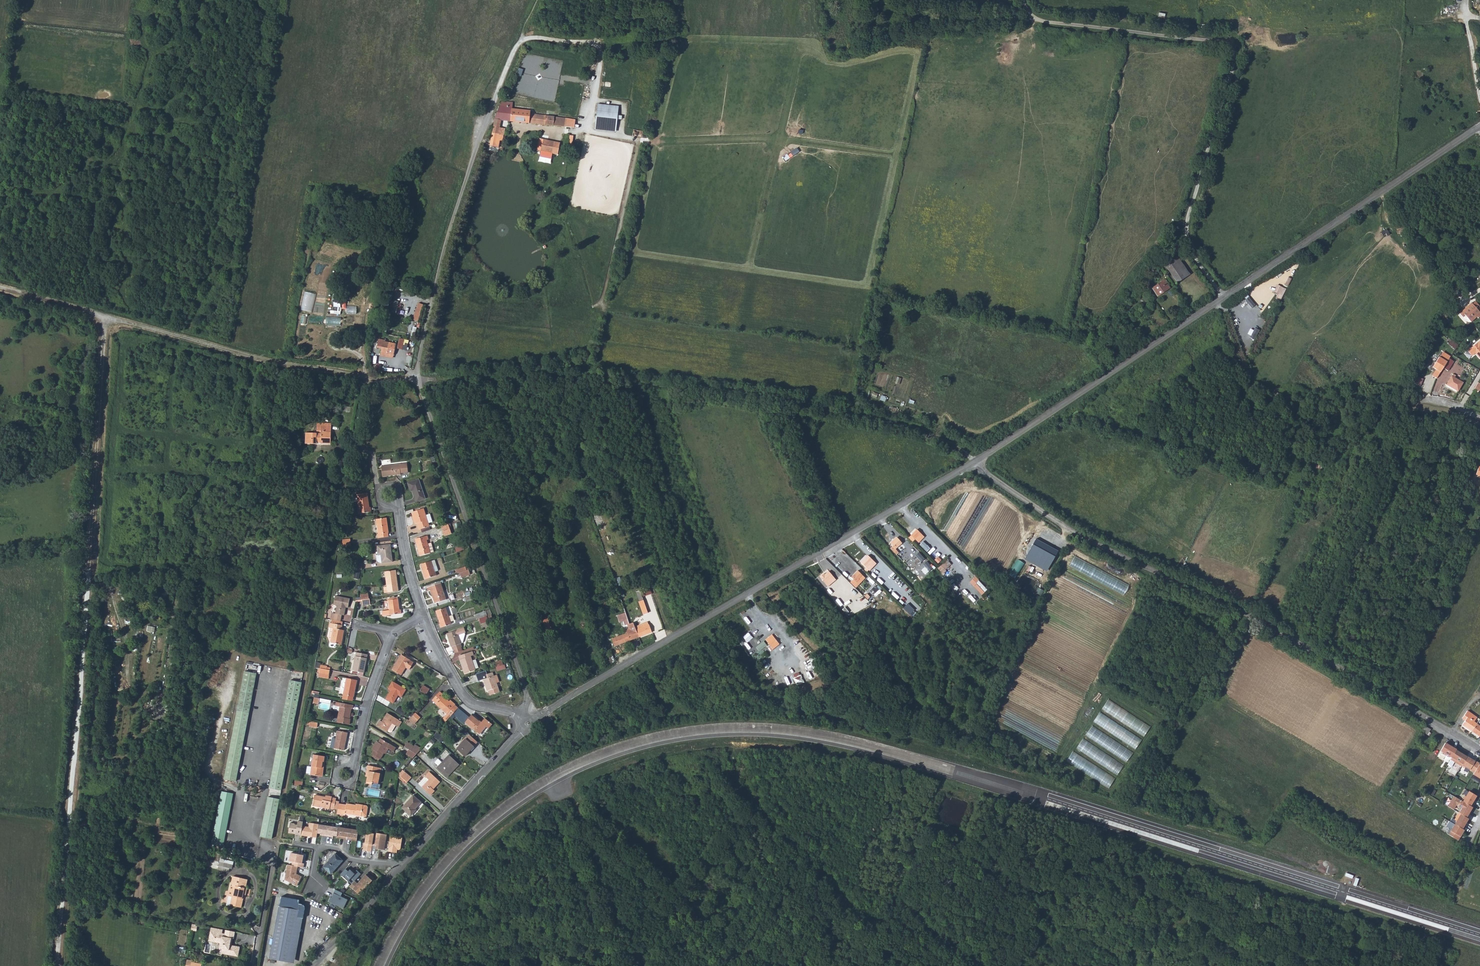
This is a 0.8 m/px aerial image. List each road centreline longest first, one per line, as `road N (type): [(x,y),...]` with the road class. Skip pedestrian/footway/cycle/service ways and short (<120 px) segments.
road 1 (track): [(59,965),(106,316)]
road 2 (unclassified): [(521,716),(526,693),(417,376),(454,219),(496,97)]
road 3 (residential): [(1479,749),(1271,628),(1073,533),(975,462)]
road 4 (tertiary): [(528,724),(975,462)]
road 5 (unclassified): [(1023,0),(1040,22),(1233,45),(1186,231),(1223,298)]
road 6 (track): [(0,287),(284,364),(366,379),(417,376)]
road 7 (tertiary): [(1223,298),(1479,125)]
road 8 (tertiary): [(975,462),(1223,298)]
road 9 (track): [(551,777),(732,965)]
road 10 (tertiary): [(399,869),(528,724)]
road 11 (track): [(1032,19),(958,18),(877,0)]
road 12 (track): [(1432,403),(1350,415),(1277,403)]
road 13 (residential): [(521,716),(465,697),(423,616)]
road 14 (track): [(519,45),(657,41)]
road 15 (residential): [(393,637),(352,767)]
road 16 (tertiary): [(315,965),(399,869)]
road 17 (unclassified): [(254,965),(279,840)]
road 18 (residential): [(399,869),(323,846),(316,886)]

